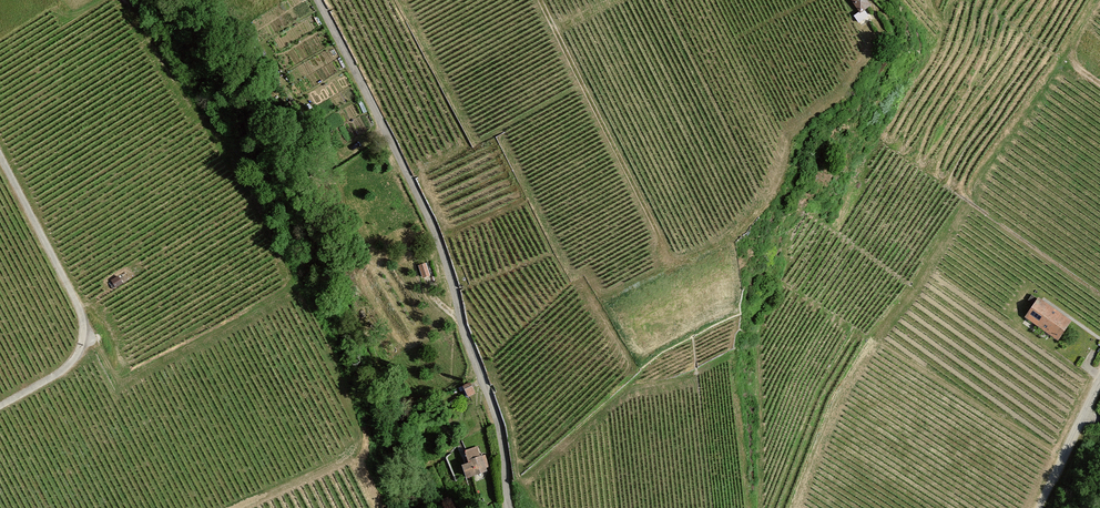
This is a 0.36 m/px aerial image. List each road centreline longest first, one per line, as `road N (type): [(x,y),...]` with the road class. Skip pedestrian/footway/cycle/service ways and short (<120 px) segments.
road 1 (residential): [(504,507),(501,445),(465,323),(413,194),(315,0)]
road 2 (track): [(1037,507),(1099,379)]
road 3 (track): [(77,306),(79,339),(63,365),(0,402)]

